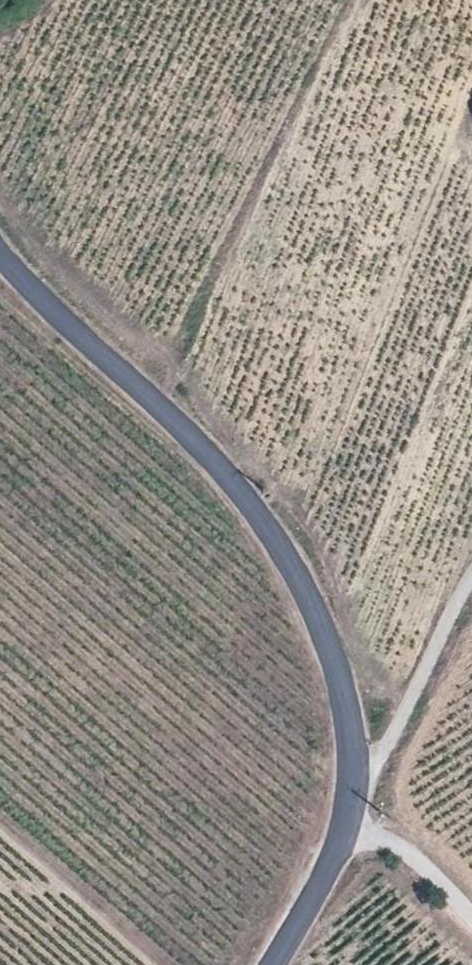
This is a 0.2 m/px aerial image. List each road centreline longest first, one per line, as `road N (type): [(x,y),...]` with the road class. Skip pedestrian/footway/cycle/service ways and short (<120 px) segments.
road 1 (tertiary): [(0,257),(256,512),(298,570),(332,645),(358,778)]
road 2 (unclassified): [(358,778),(385,751),(471,580)]
road 3 (unclassified): [(344,835),(396,843),(471,919)]
road 4 (tertiary): [(344,835),(277,964)]

